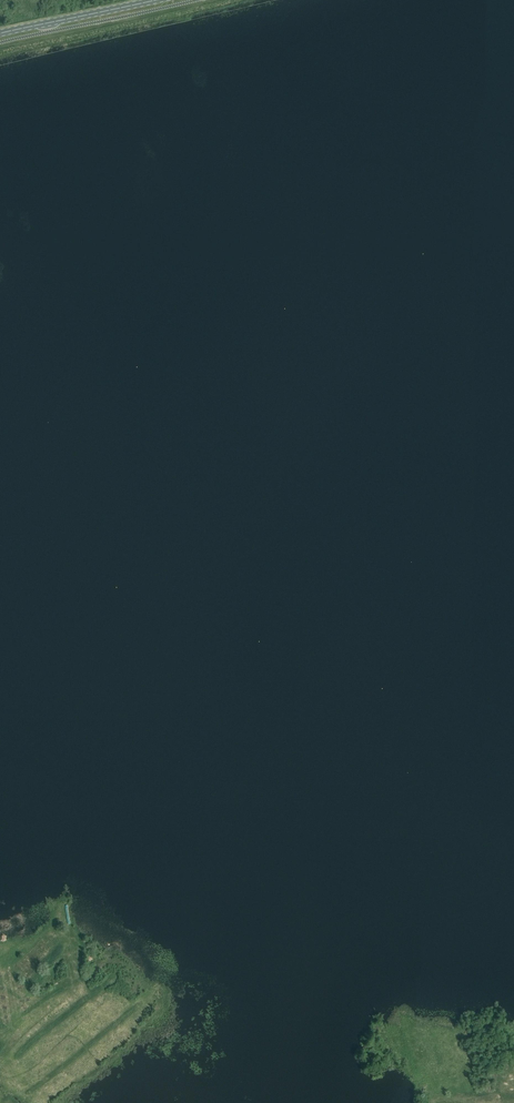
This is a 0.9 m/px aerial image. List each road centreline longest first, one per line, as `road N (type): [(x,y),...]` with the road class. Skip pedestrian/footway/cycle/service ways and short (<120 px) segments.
road 1 (primary): [(0,33),(155,0)]

